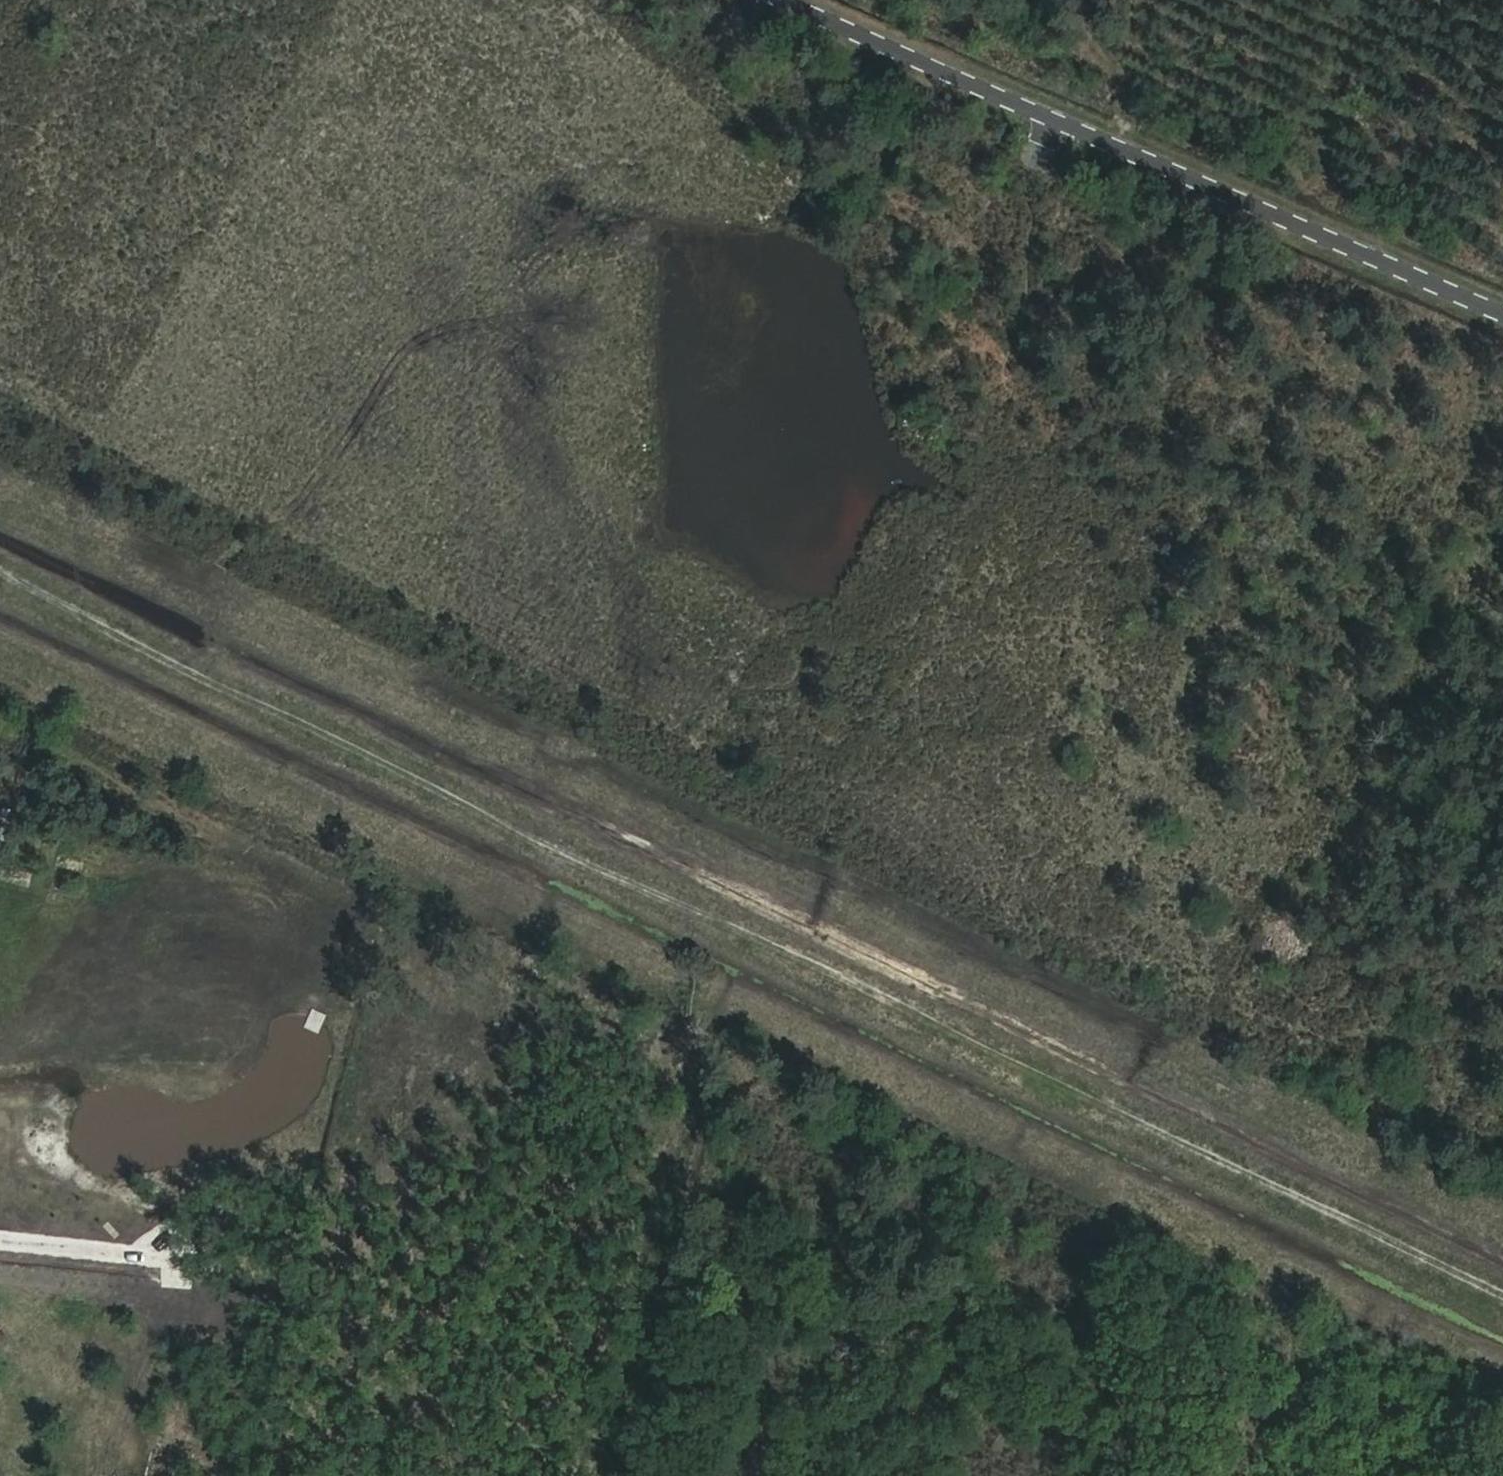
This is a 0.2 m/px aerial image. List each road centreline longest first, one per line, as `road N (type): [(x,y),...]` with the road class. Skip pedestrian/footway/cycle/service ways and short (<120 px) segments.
road 1 (track): [(1502,1269),(0,527)]
road 2 (tertiary): [(1502,307),(792,0)]
road 3 (track): [(1502,1334),(1478,1475)]

